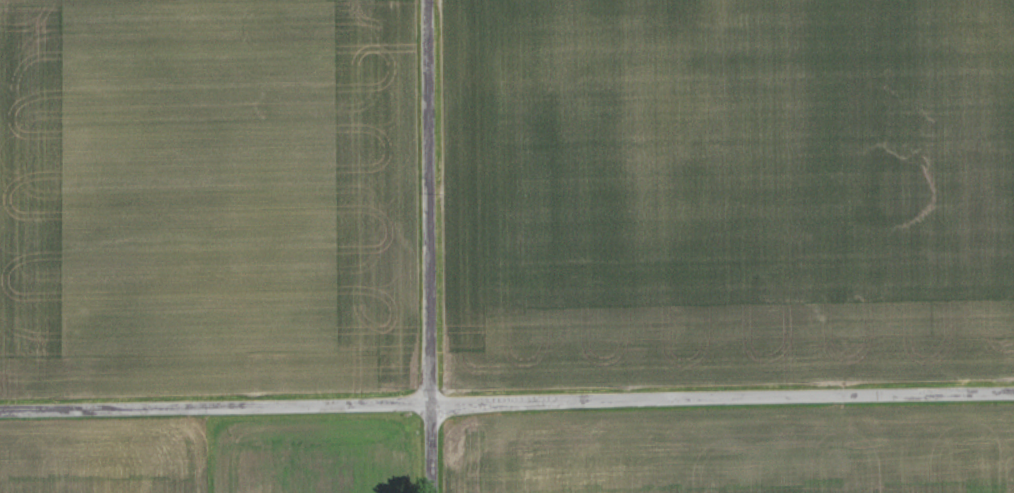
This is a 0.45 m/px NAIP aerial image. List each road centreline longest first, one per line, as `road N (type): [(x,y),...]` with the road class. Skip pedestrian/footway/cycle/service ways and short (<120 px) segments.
road 1 (residential): [(0,413),(1013,399)]
road 2 (residential): [(430,492),(425,0)]

